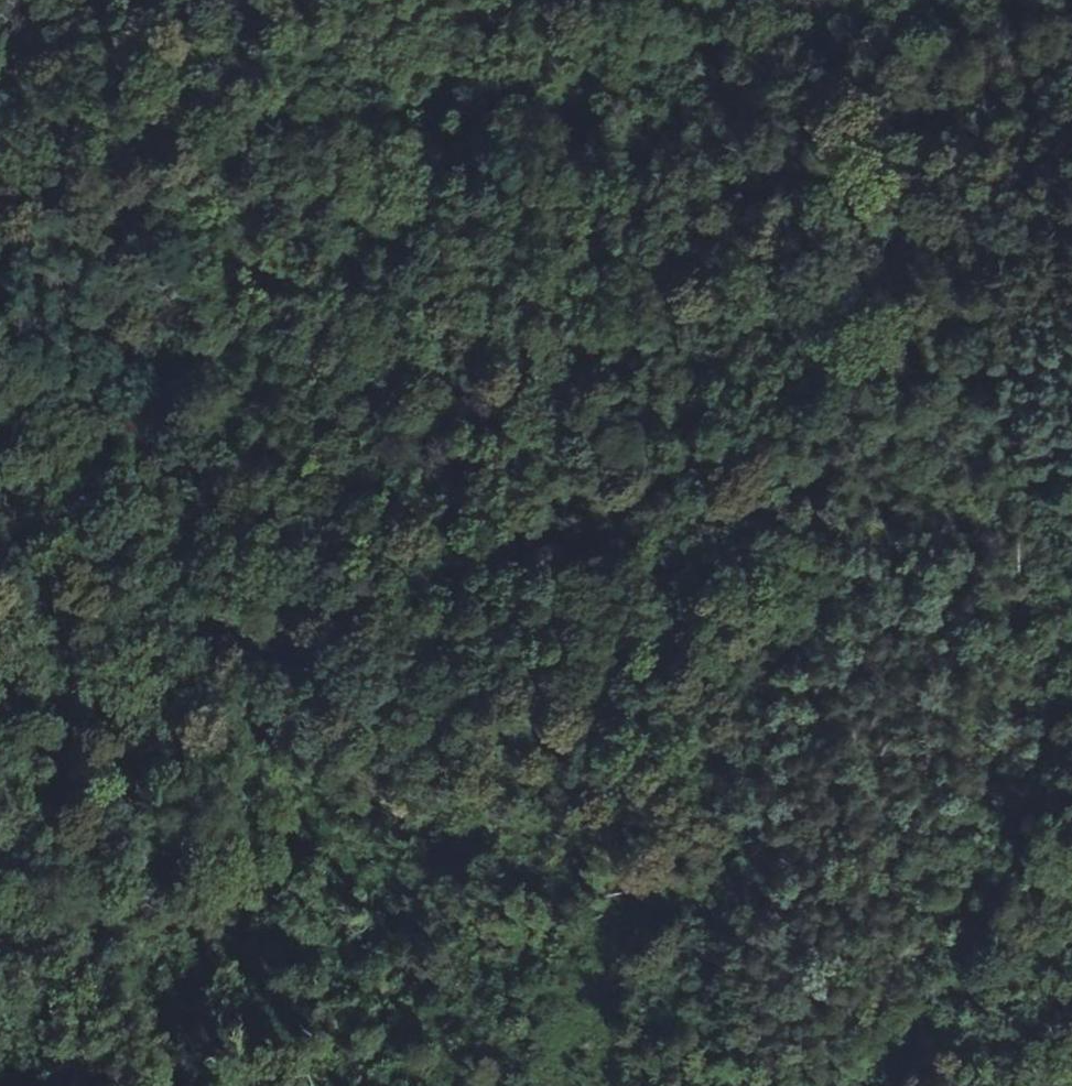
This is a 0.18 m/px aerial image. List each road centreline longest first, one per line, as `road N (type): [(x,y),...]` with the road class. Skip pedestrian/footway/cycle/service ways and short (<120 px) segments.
road 1 (track): [(0,509),(124,428),(400,219),(501,115),(593,53),(645,0)]

